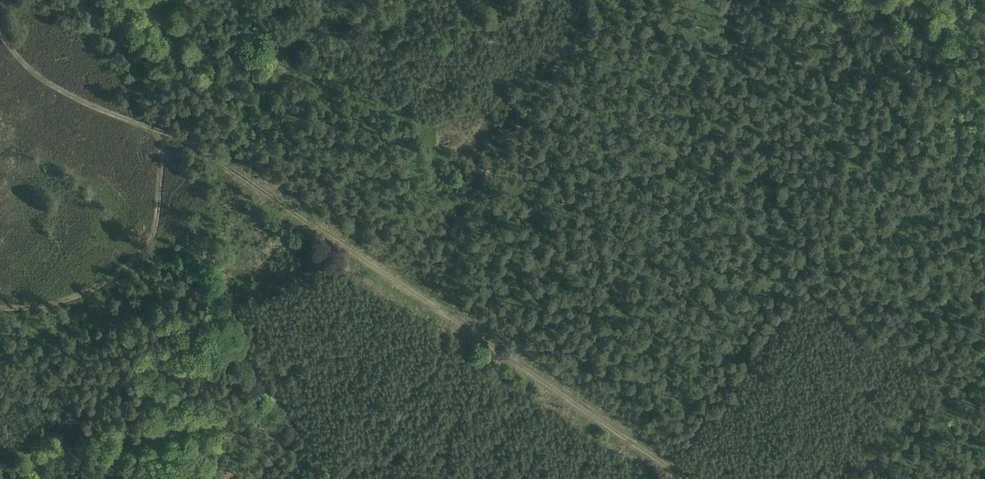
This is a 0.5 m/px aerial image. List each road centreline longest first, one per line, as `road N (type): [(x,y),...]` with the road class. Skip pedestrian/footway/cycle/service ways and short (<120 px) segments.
road 1 (track): [(0,32),(54,86),(198,147),(686,478)]
road 2 (track): [(0,310),(72,299),(130,264),(154,235),(162,147),(177,137)]
road 3 (track): [(198,147),(284,72),(232,0)]

